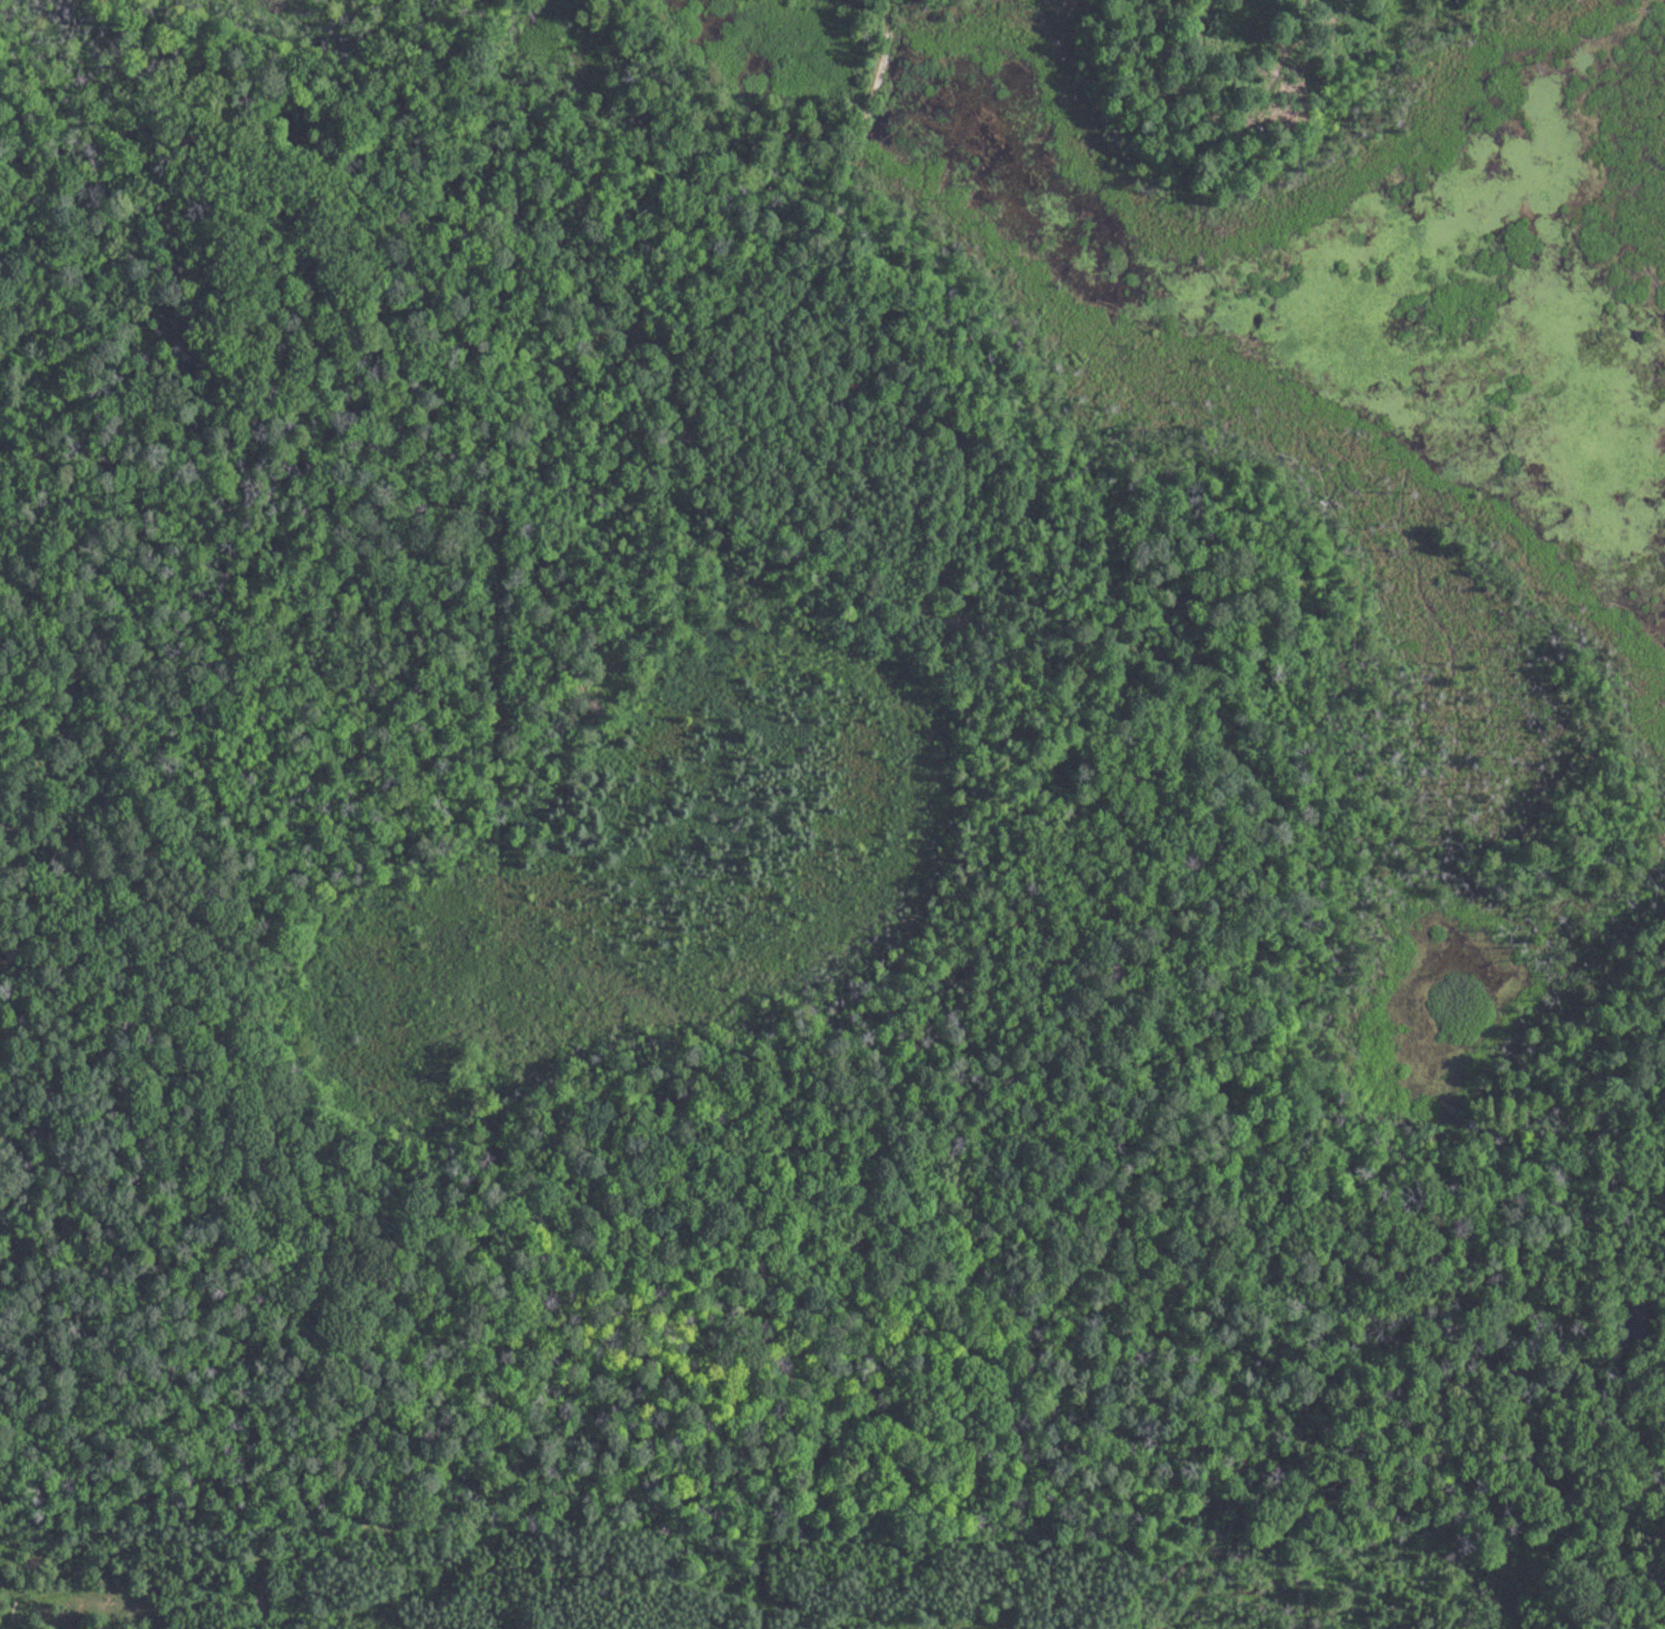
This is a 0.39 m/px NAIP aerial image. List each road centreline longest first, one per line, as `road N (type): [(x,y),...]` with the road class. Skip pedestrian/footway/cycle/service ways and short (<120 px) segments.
road 1 (residential): [(0,843),(184,929),(230,964),(248,998)]

